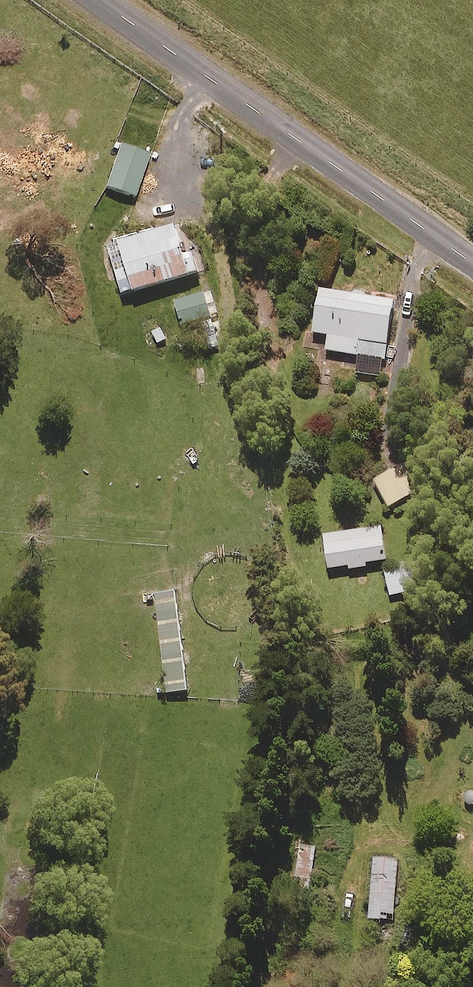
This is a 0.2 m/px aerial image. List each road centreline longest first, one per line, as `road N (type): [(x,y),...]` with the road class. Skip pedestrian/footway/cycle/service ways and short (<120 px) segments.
road 1 (unclassified): [(99,0),(472,265)]

